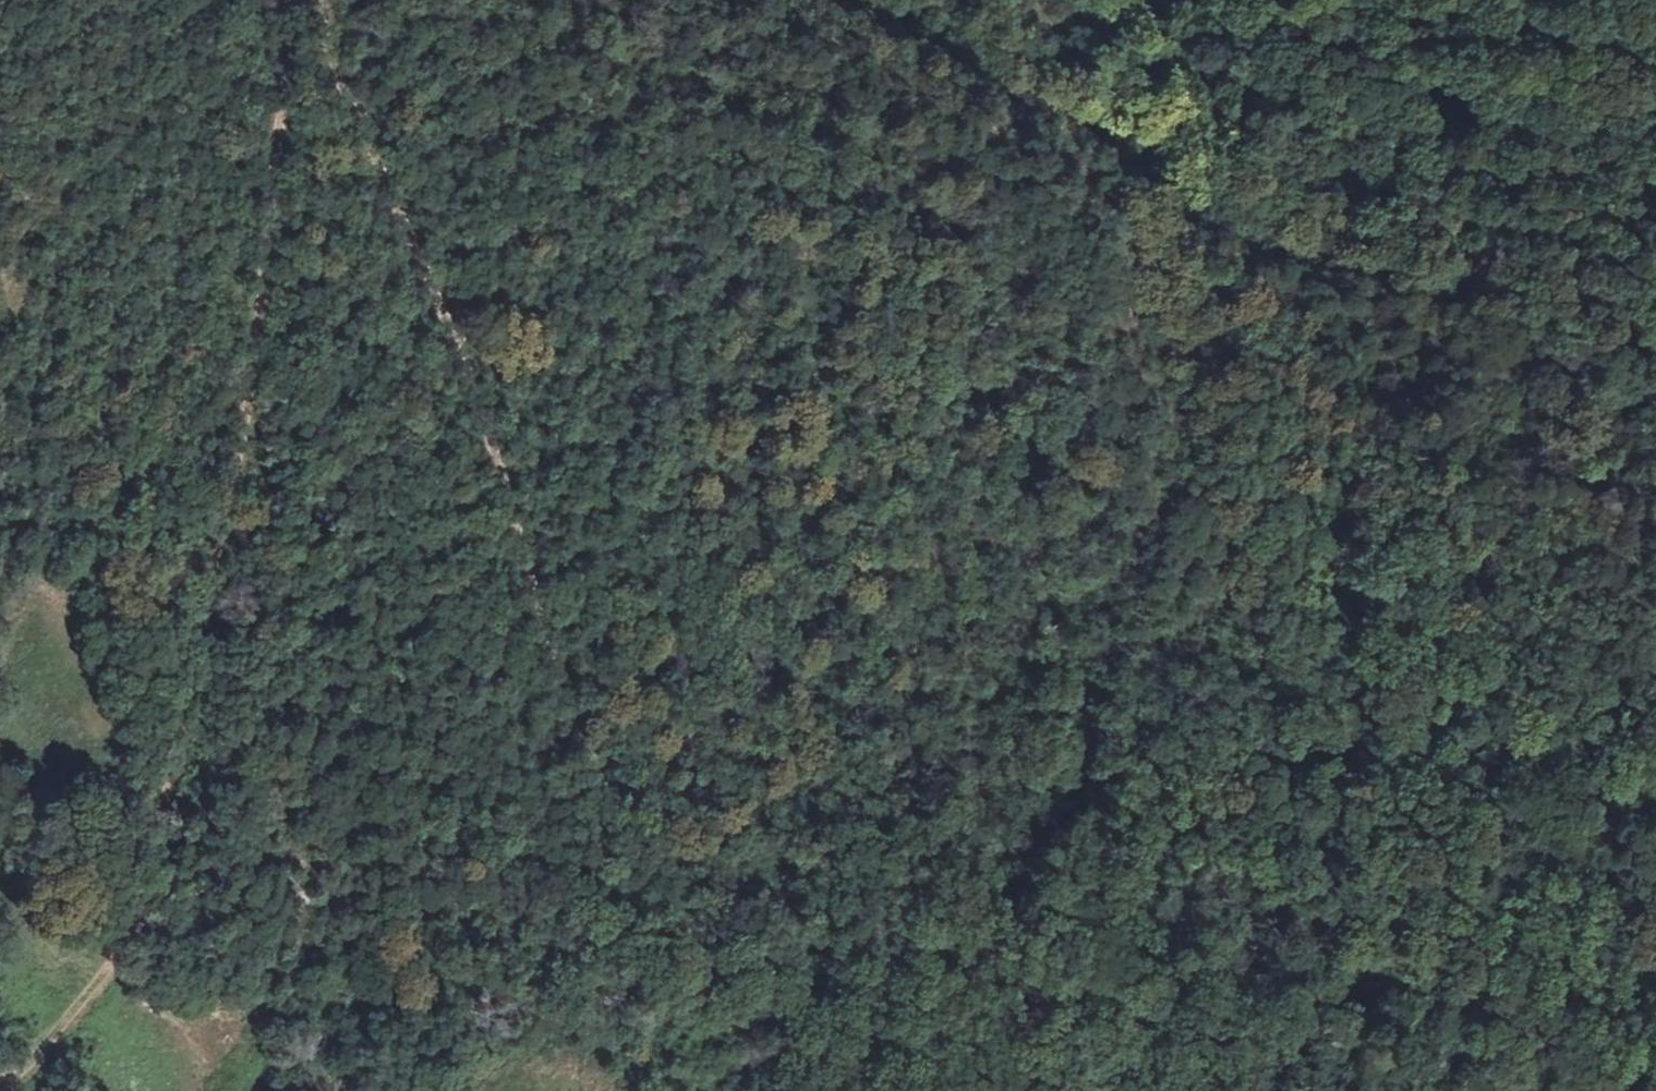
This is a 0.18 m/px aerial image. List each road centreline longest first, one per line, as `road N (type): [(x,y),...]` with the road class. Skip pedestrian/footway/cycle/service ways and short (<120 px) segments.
road 1 (track): [(2,1090),(63,1028),(144,921),(193,634),(245,410),(285,58),(278,0)]
road 2 (track): [(1655,54),(1551,40),(1438,0)]

